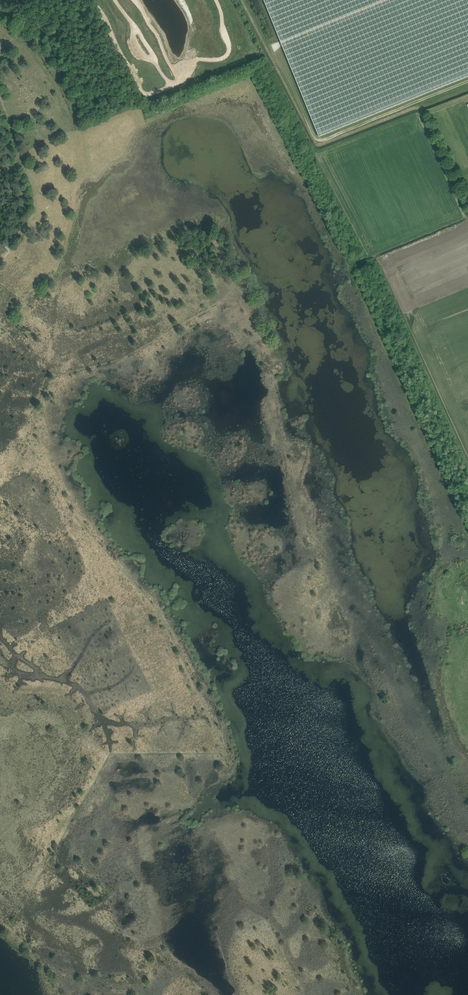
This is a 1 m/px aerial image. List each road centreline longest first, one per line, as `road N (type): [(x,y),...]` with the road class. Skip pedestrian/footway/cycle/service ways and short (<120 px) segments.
road 1 (track): [(0,11),(30,29),(81,132)]

